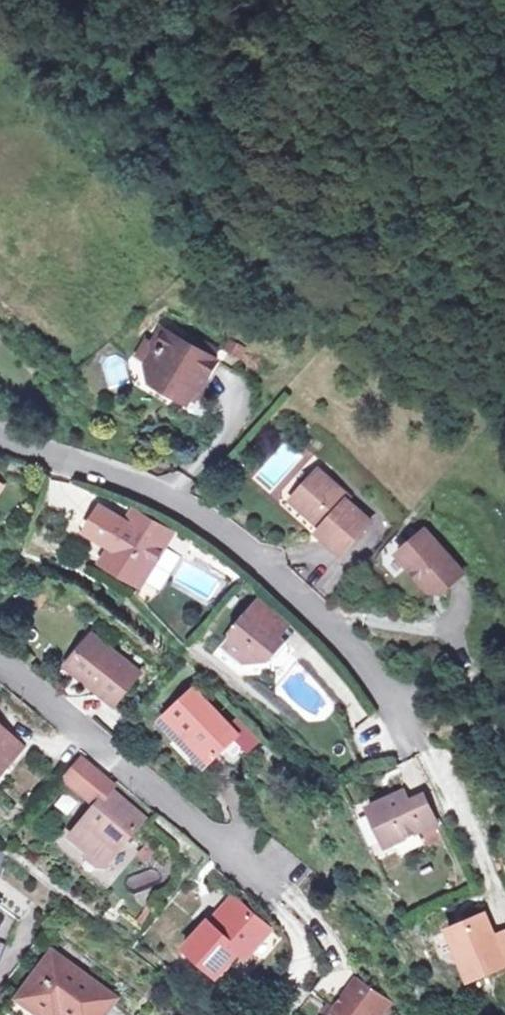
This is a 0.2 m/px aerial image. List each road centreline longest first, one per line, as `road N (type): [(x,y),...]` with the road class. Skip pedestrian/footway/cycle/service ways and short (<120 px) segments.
road 1 (residential): [(0,434),(136,481),(209,525),(356,651),(415,741)]
road 2 (residential): [(267,889),(0,668)]

